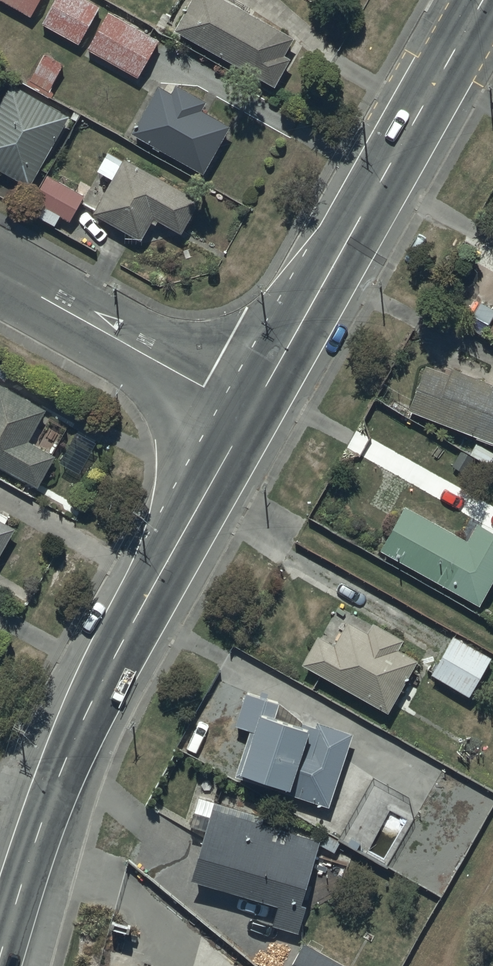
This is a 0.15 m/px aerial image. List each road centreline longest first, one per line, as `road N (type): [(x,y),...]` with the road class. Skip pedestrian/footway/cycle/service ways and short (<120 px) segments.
road 1 (secondary): [(0,956),(86,713),(251,413)]
road 2 (secondary): [(251,413),(483,0)]
road 3 (residential): [(251,413),(0,274)]

